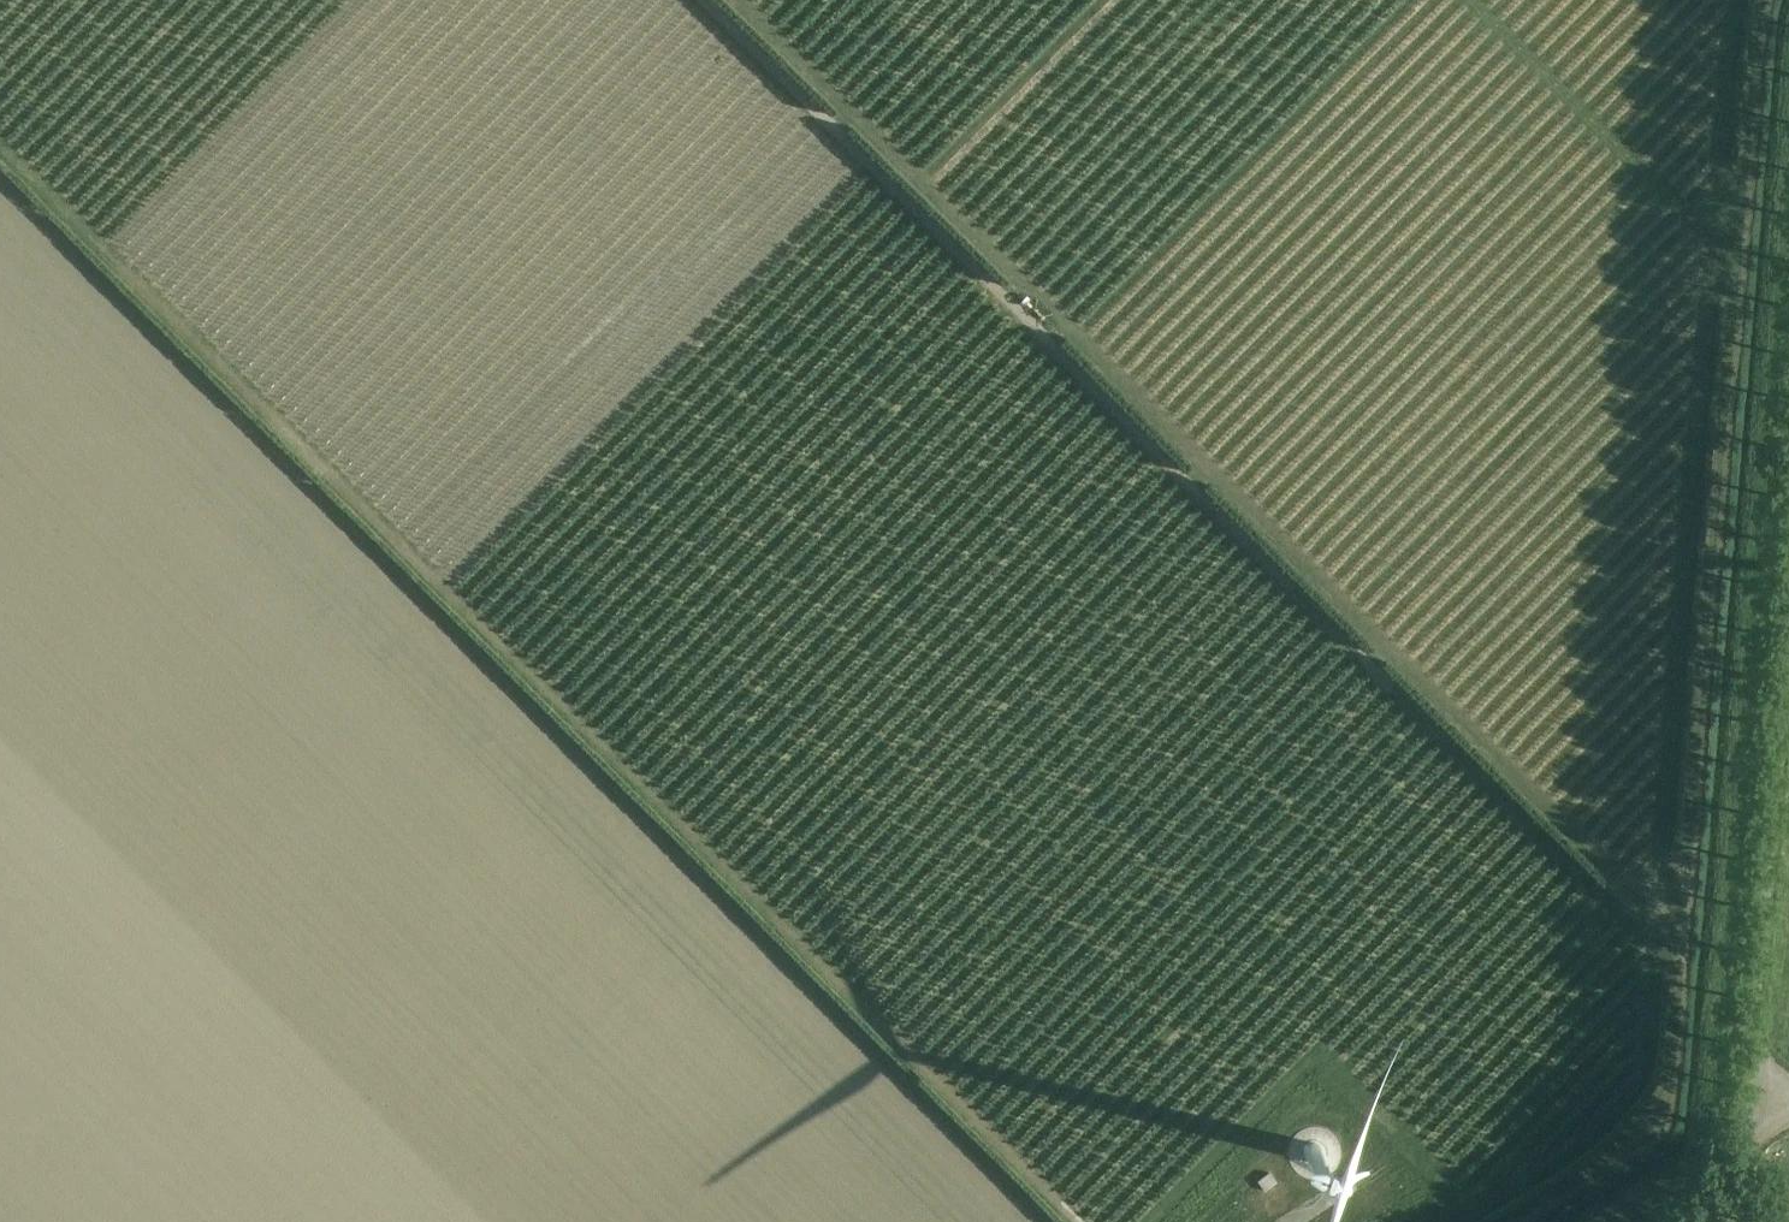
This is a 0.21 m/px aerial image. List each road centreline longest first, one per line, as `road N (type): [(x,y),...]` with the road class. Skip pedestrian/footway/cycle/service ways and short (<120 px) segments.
road 1 (unclassified): [(1699,1221),(1718,1207),(1746,1117),(1788,602)]

